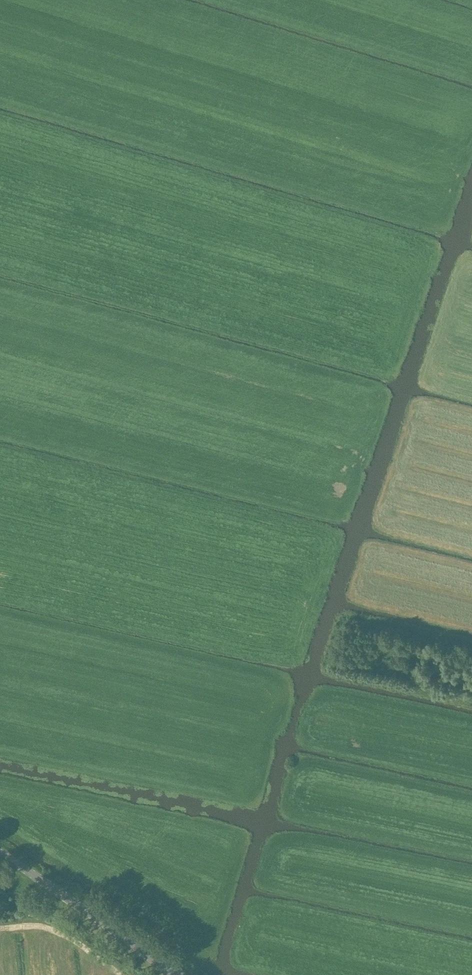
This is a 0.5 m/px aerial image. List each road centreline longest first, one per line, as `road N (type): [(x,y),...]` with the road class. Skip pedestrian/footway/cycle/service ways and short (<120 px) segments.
road 1 (unclassified): [(177,974),(0,854)]
road 2 (track): [(123,974),(41,926),(0,929)]

